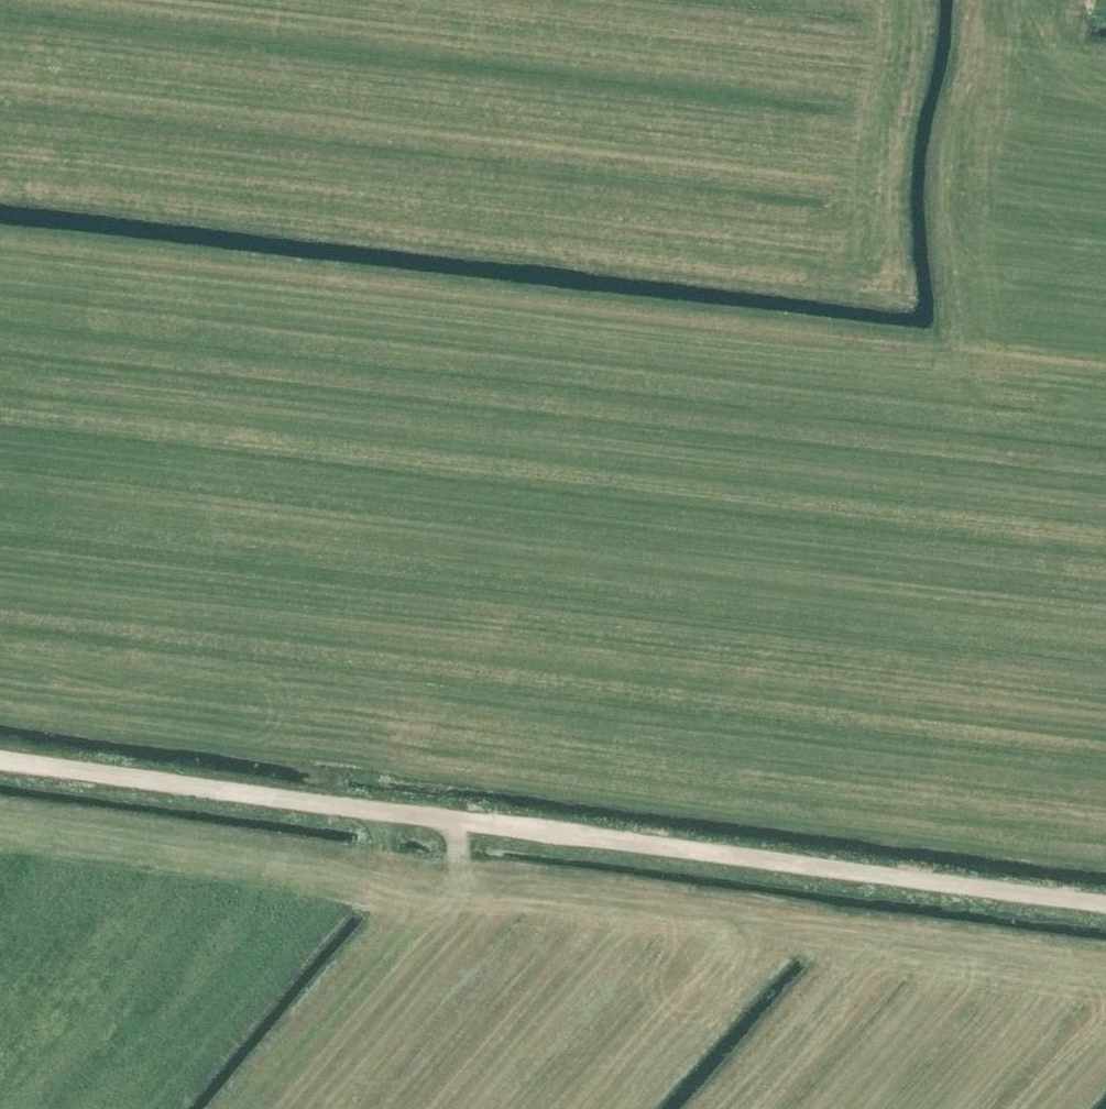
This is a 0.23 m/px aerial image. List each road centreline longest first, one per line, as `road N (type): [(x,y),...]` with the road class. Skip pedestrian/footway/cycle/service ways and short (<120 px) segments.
road 1 (track): [(1105,906),(0,761)]

